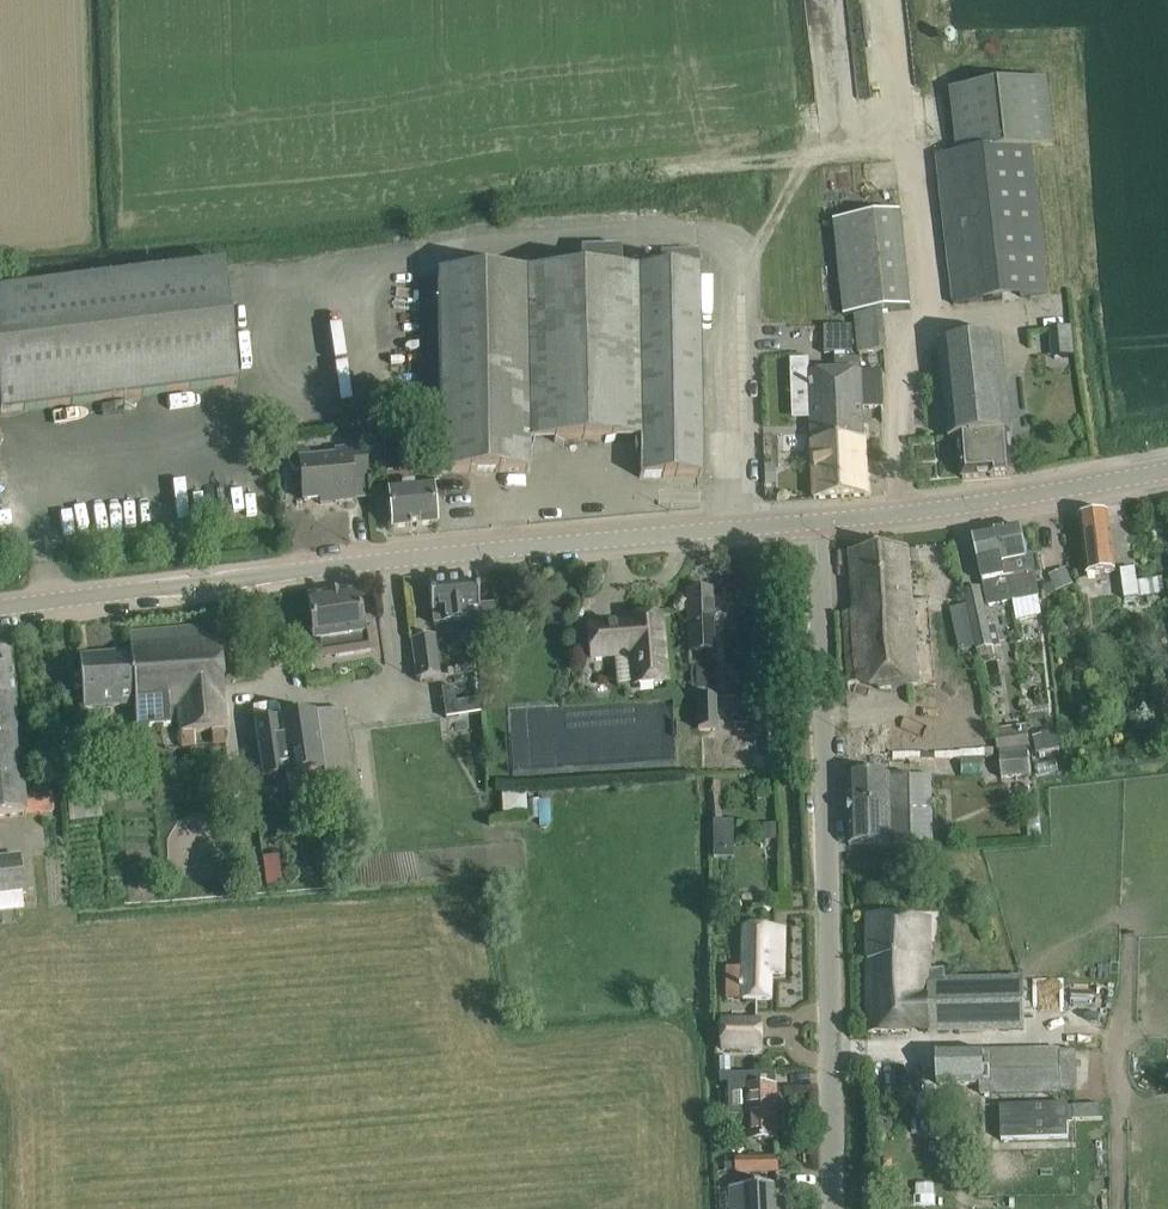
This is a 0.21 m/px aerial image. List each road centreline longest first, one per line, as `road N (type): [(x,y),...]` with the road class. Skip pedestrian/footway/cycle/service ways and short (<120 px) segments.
road 1 (tertiary): [(0,609),(326,566),(816,520)]
road 2 (unclassified): [(835,1208),(816,520)]
road 3 (tertiary): [(816,520),(1167,470)]

